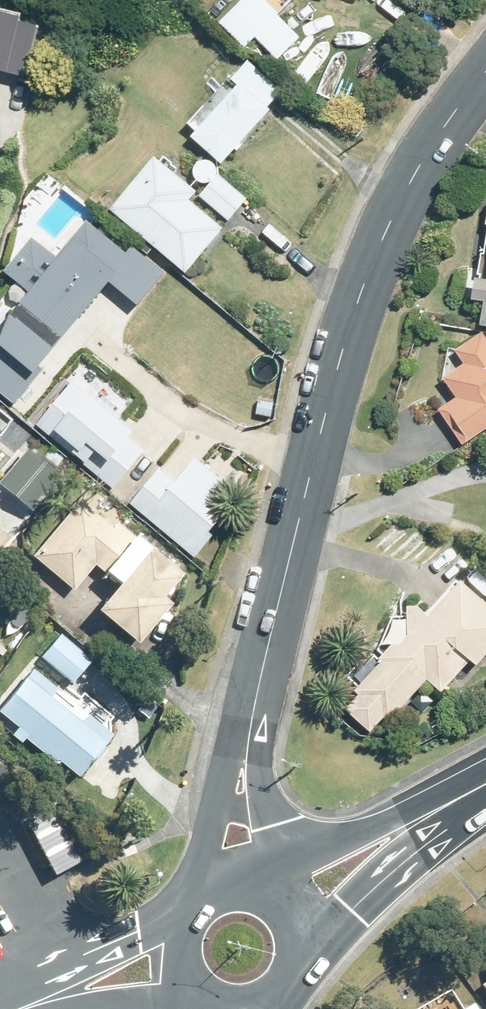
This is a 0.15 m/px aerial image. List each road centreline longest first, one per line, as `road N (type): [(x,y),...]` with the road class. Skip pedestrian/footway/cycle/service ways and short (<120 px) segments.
road 1 (tertiary): [(266,653),(372,258),(416,167),(485,71)]
road 2 (tertiary): [(204,891),(266,653)]
road 3 (tertiary): [(266,653),(263,887)]
road 4 (primary): [(469,793),(301,953)]
road 5 (primary): [(263,887),(469,793)]
road 6 (unclassified): [(0,842),(22,864),(76,965)]
road 7 (residential): [(186,984),(64,1008)]

